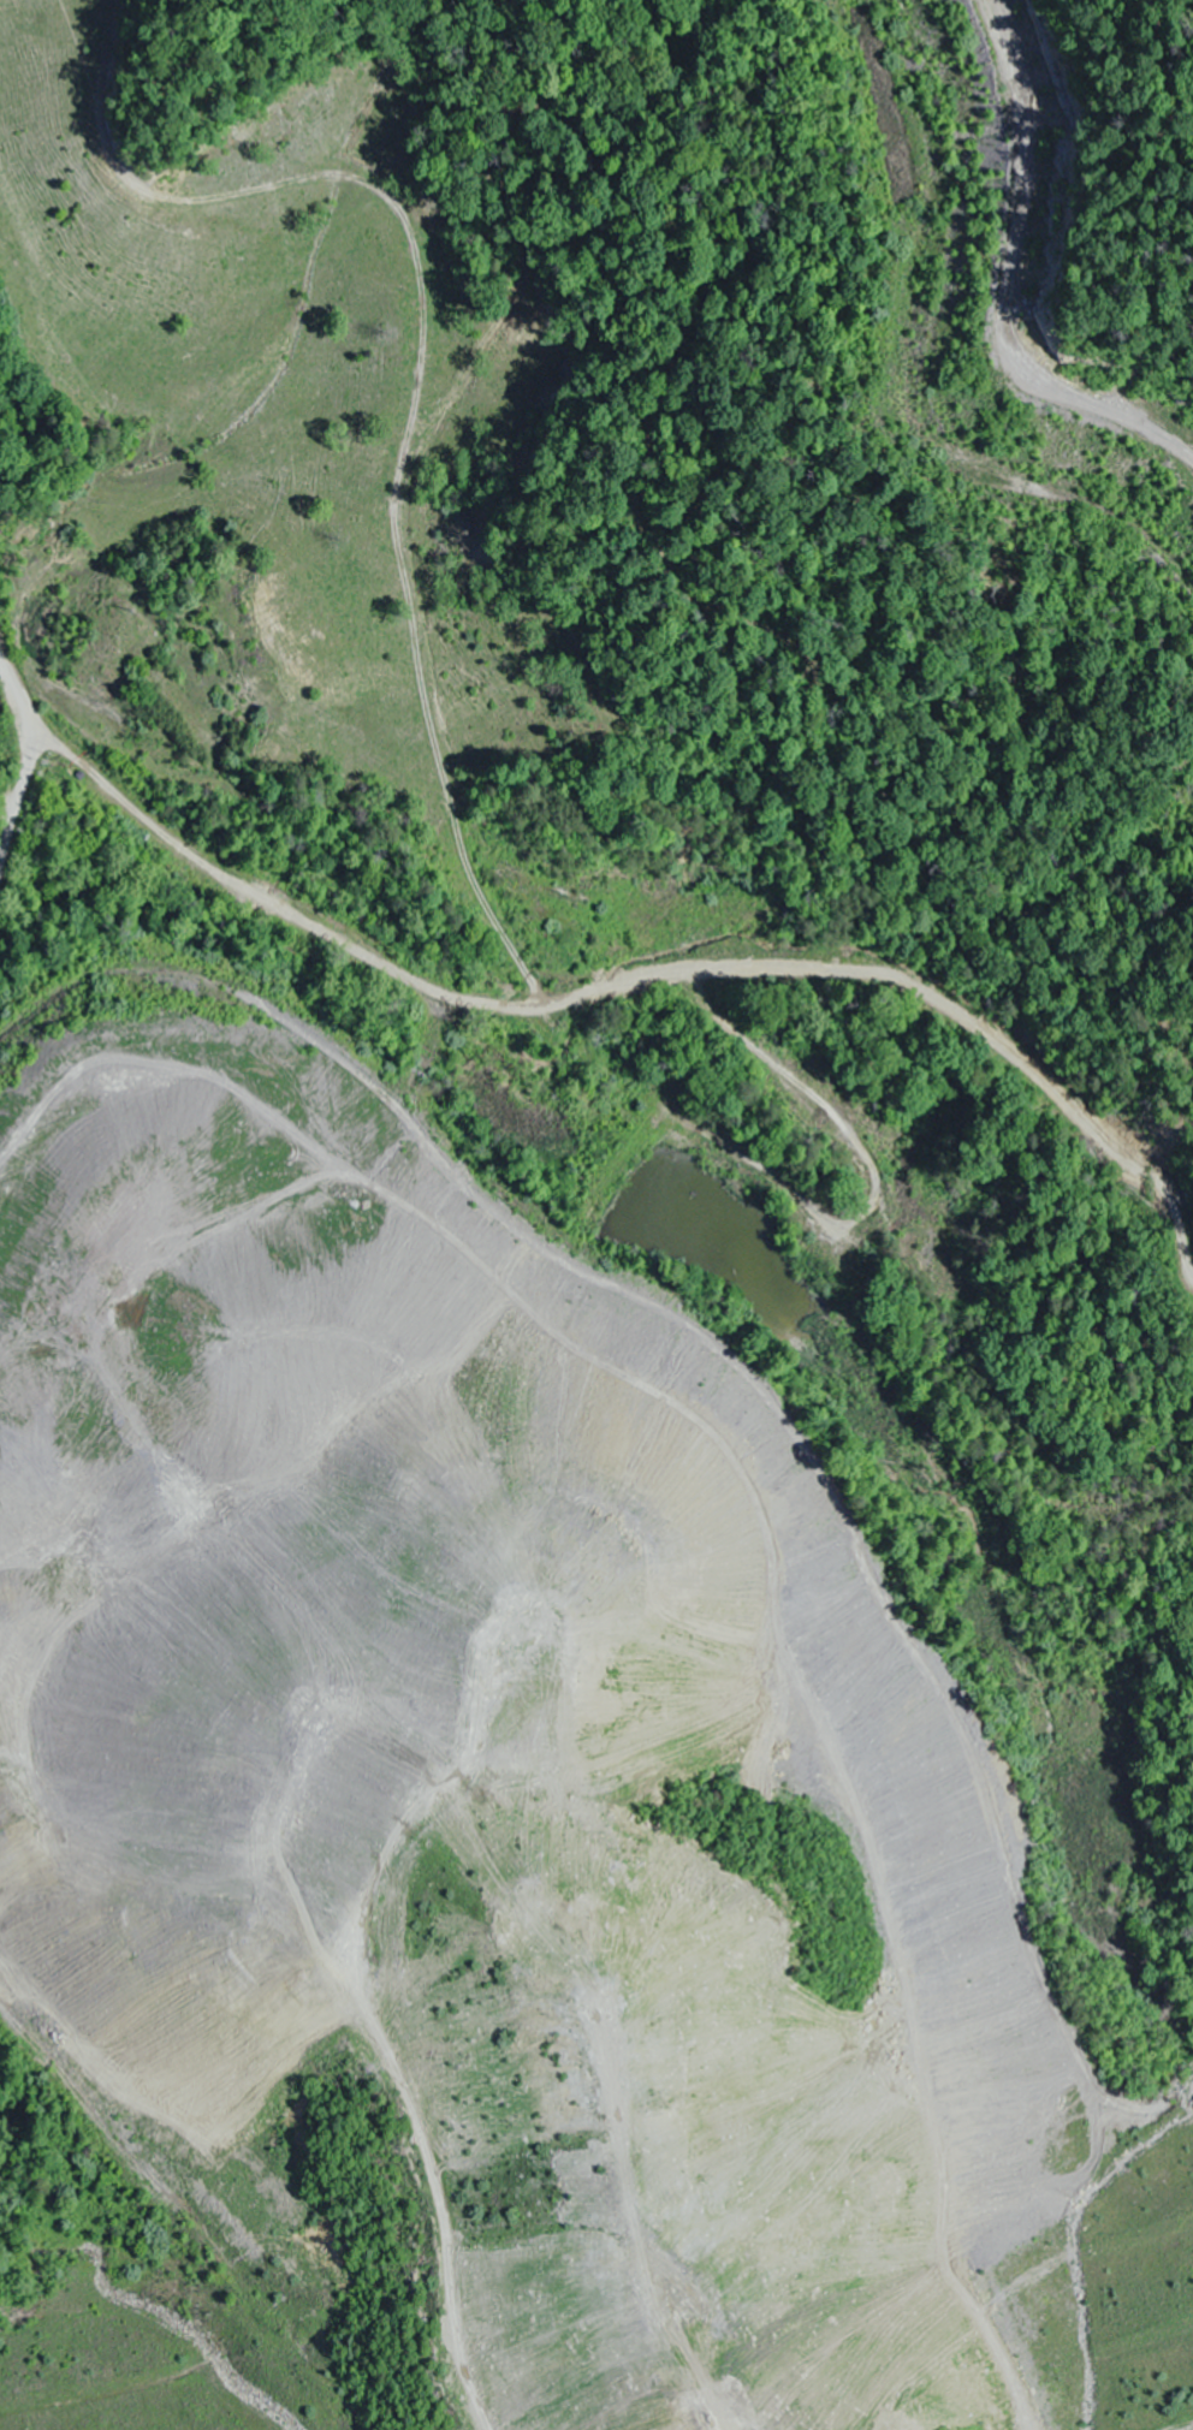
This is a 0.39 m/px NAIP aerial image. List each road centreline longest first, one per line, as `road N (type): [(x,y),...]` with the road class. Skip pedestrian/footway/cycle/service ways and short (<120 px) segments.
road 1 (residential): [(44,738),(210,866),(420,982),(473,1009),(542,1027),(577,1009)]
road 2 (residential): [(0,865),(44,738)]

